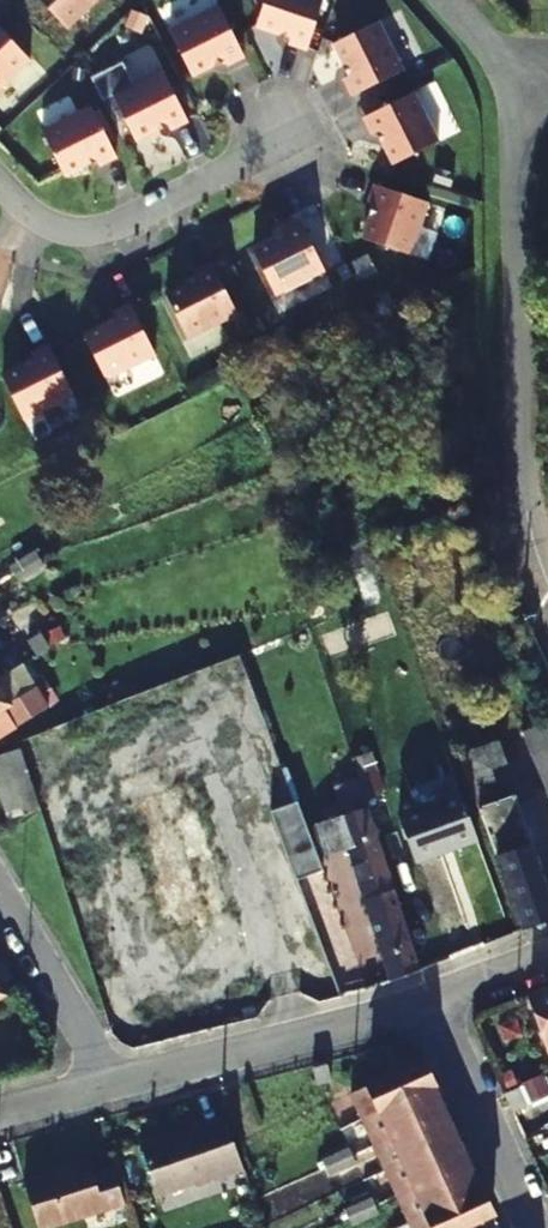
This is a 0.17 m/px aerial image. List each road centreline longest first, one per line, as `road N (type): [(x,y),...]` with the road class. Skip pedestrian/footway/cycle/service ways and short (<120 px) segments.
road 1 (residential): [(547,593),(527,489),(516,157),(525,94)]
road 2 (residential): [(96,1084),(433,998)]
road 3 (residential): [(0,188),(45,237),(92,240),(285,141)]
road 4 (residential): [(433,998),(535,1227)]
road 5 (residential): [(96,1084),(83,1039),(0,900)]
road 6 (residential): [(433,998),(547,955)]
road 7 (residential): [(450,0),(525,94)]

